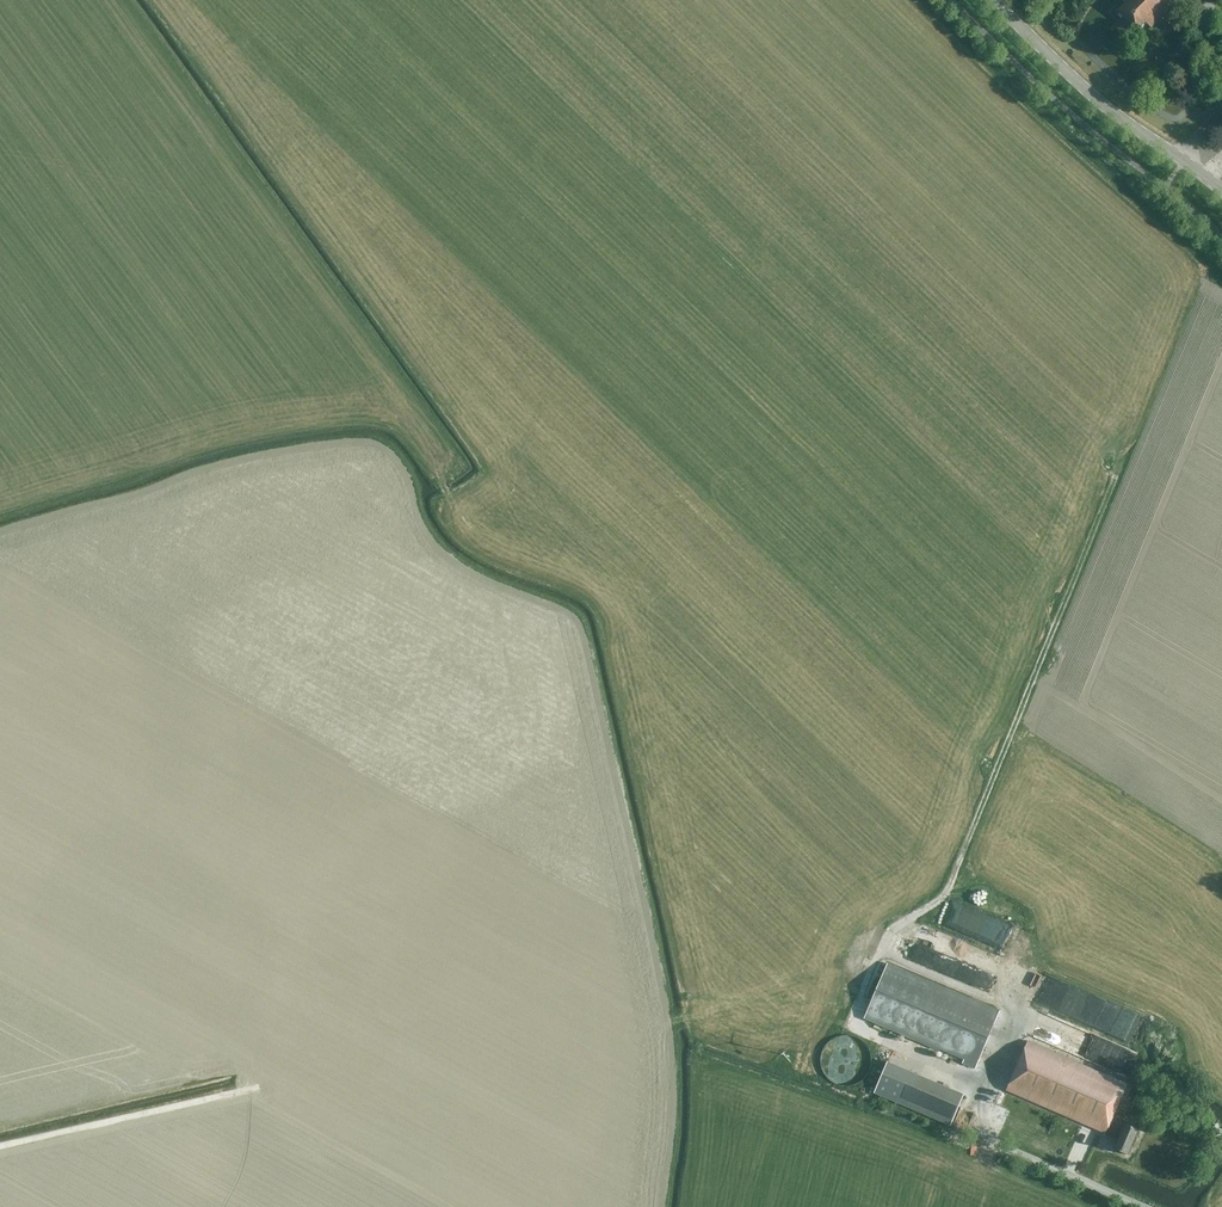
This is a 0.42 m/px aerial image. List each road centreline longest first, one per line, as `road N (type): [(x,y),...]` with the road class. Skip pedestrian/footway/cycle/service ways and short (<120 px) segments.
road 1 (tertiary): [(1221,189),(1094,99),(993,0)]
road 2 (unclassified): [(1144,1206),(983,1138)]

